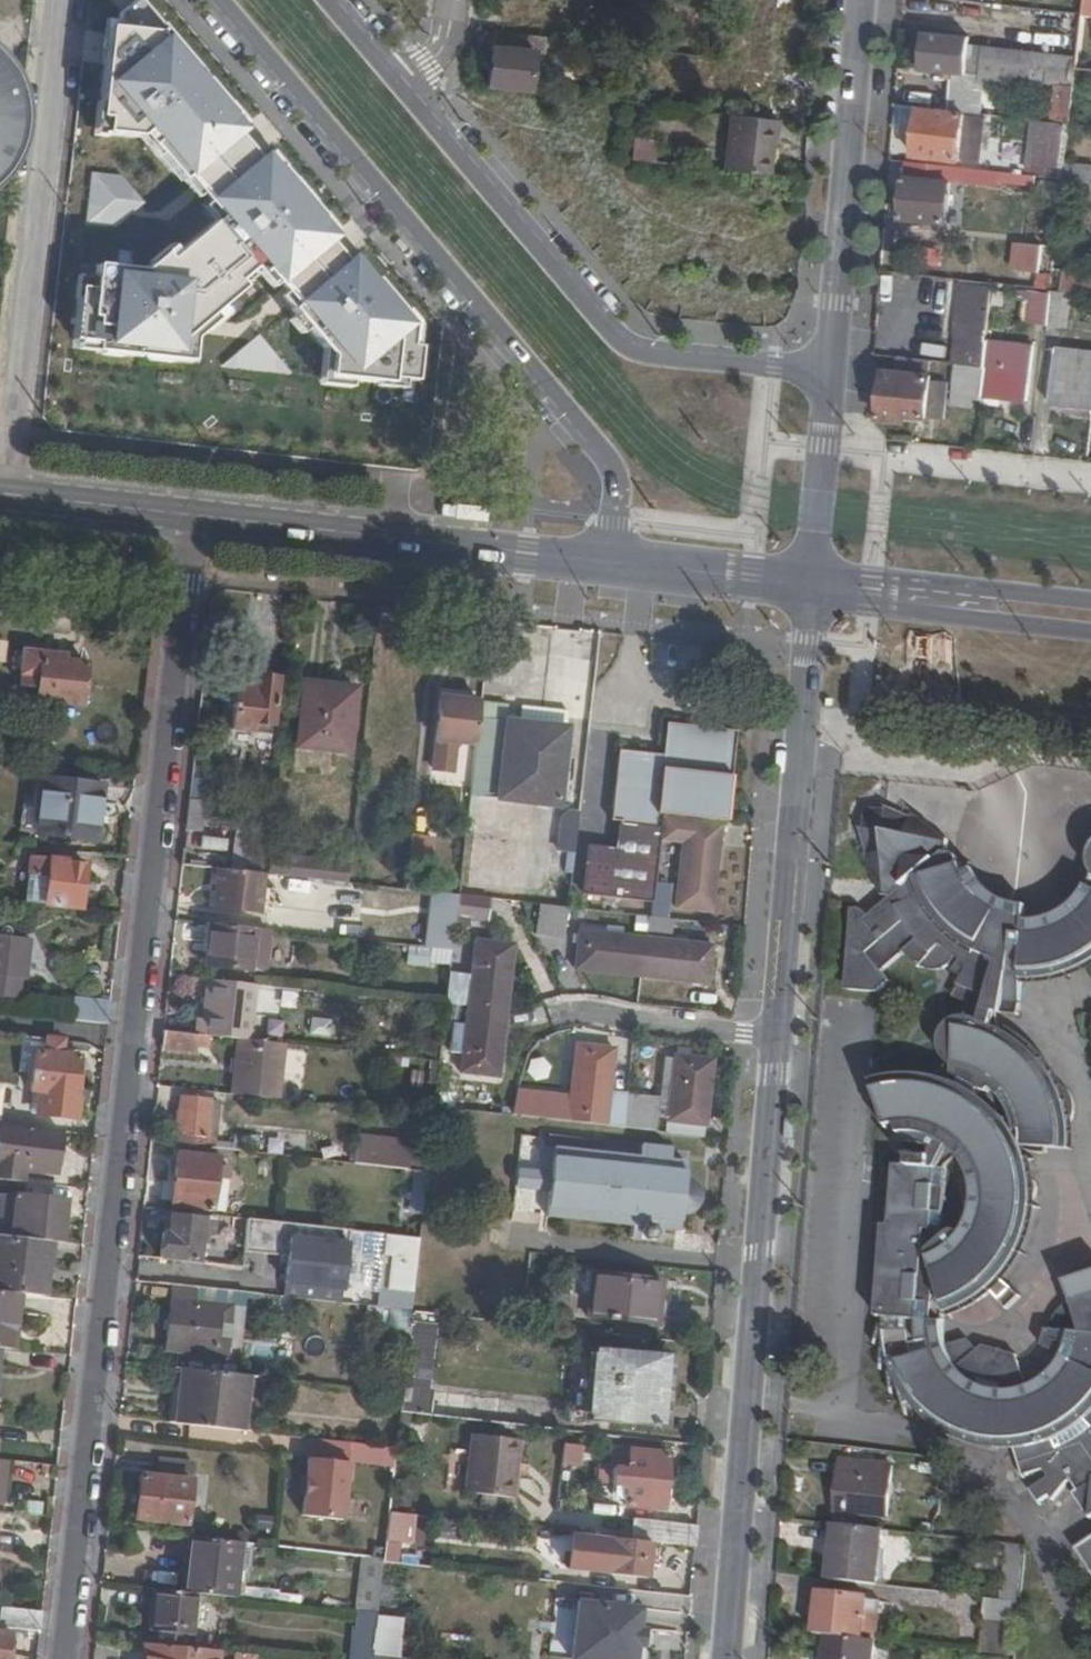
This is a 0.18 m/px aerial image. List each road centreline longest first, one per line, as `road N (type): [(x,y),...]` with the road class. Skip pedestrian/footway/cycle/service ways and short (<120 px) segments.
road 1 (residential): [(62,1658),(190,514)]
road 2 (unclassified): [(218,0),(616,468),(608,559)]
road 3 (tertiary): [(725,1658),(776,1037)]
road 4 (unclassified): [(827,376),(622,344),(406,90)]
road 5 (residential): [(4,494),(61,0)]
road 6 (tertiary): [(776,1037),(813,582)]
road 7 (secondary): [(608,559),(190,514)]
road 8 (residential): [(827,376),(858,0)]
road 9 (secondary): [(1090,614),(813,582)]
road 10 (residential): [(776,1037),(558,1013)]
road 11 (unclassified): [(813,582),(827,376)]
road 12 (secondary): [(813,582),(608,559)]
road 13 (secondary): [(190,514),(4,494)]

